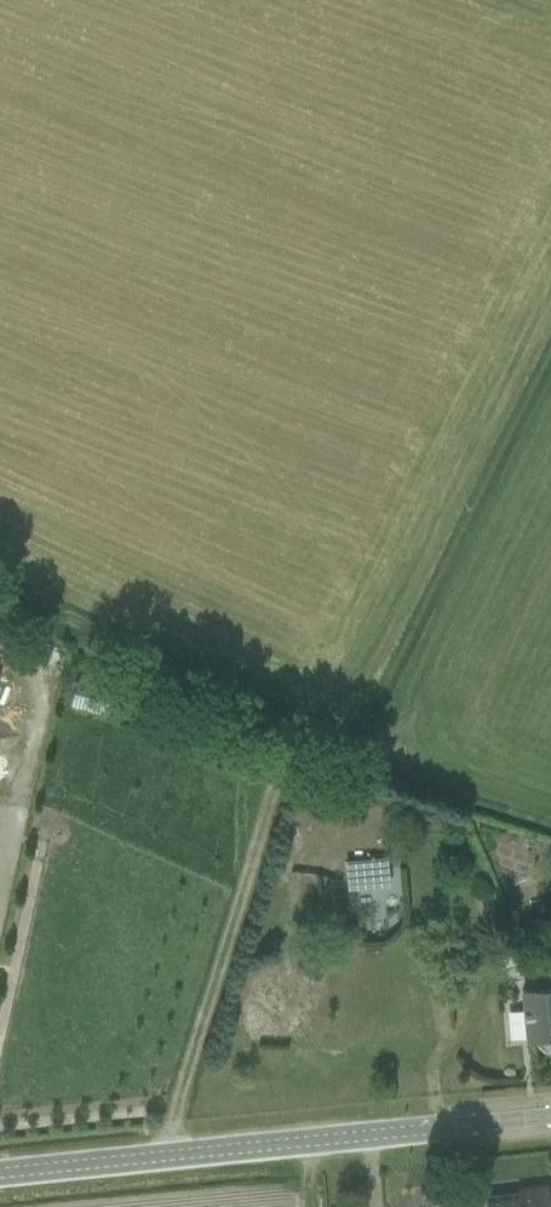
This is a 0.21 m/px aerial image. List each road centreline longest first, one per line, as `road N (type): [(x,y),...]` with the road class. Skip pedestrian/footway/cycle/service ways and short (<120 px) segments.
road 1 (tertiary): [(0,1179),(550,1116)]
road 2 (track): [(0,865),(42,678),(0,636)]

